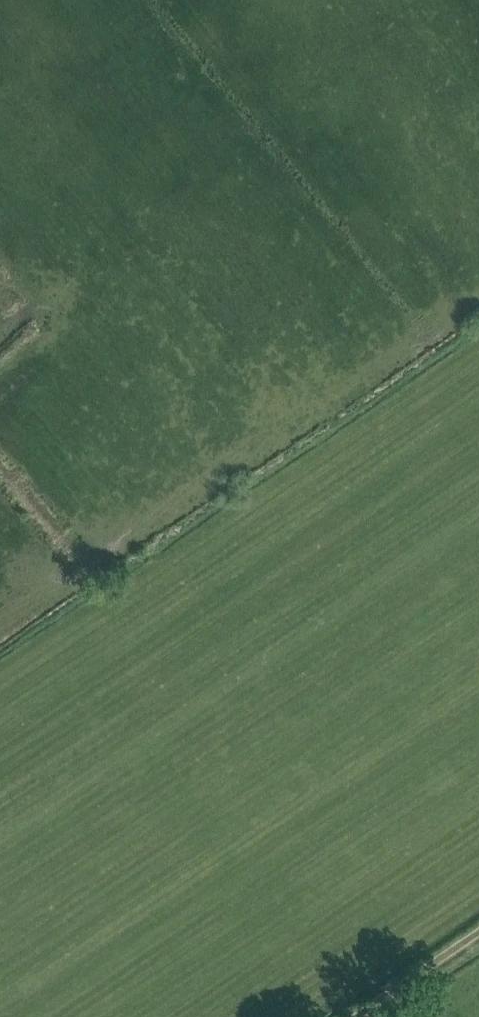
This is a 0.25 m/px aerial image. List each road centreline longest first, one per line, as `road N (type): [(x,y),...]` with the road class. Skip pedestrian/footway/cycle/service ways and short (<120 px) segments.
road 1 (track): [(356,1016),(478,931)]

